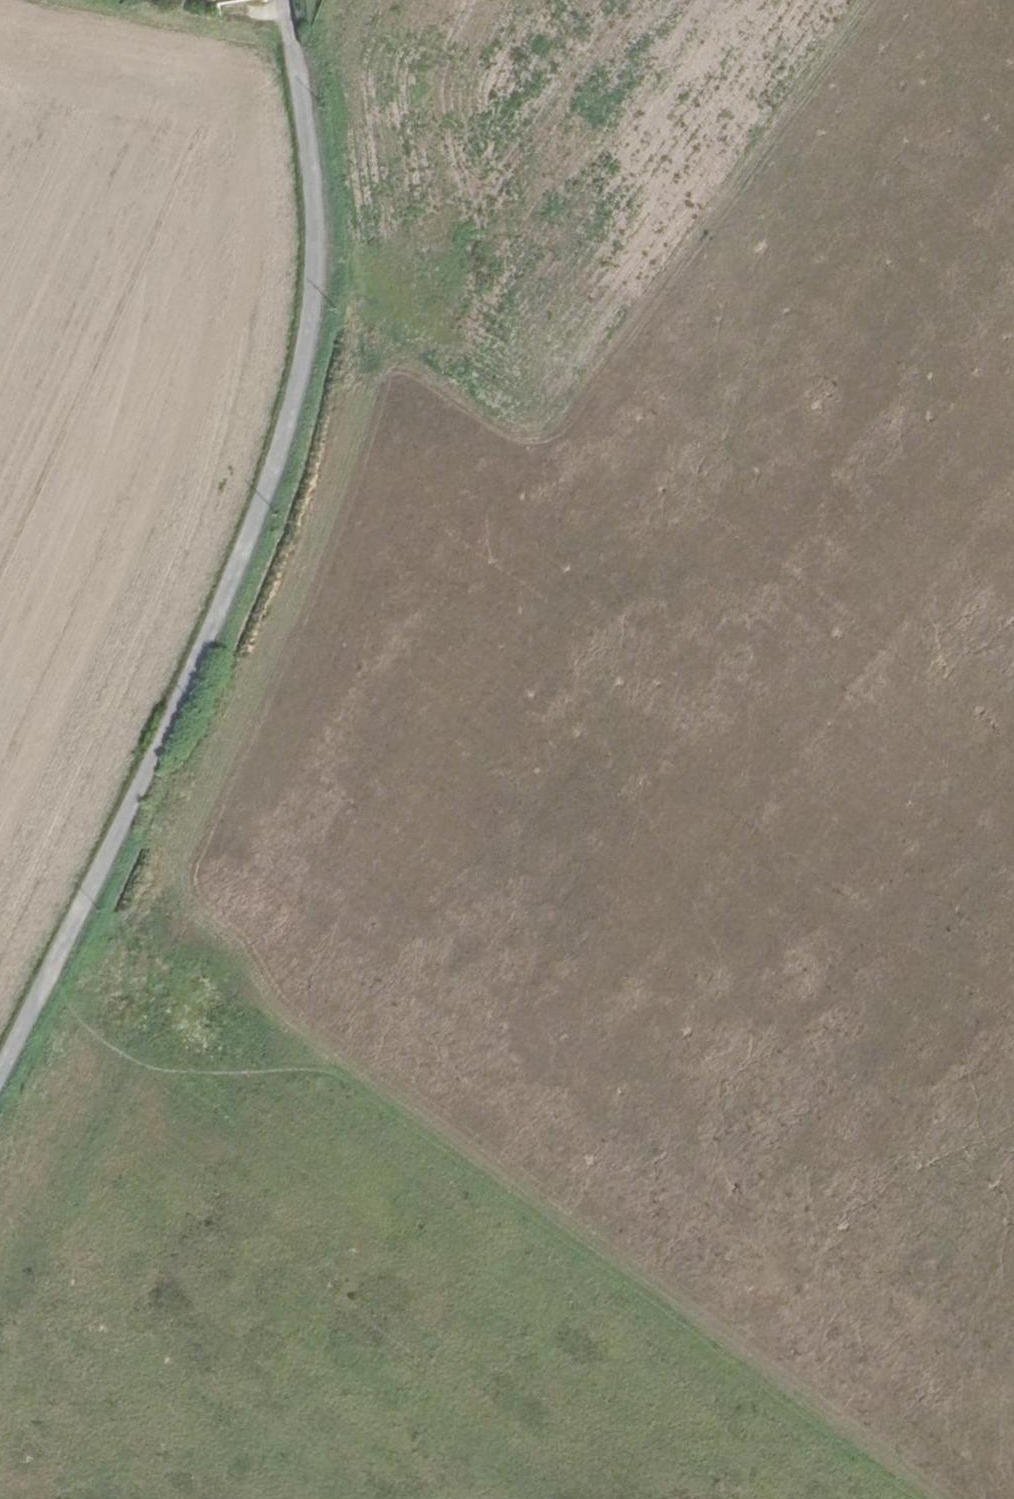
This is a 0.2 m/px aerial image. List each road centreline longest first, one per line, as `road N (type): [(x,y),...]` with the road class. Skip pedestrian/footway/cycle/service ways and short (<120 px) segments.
road 1 (track): [(0,1076),(196,668),(256,525),(302,380),(316,220),(285,0)]

